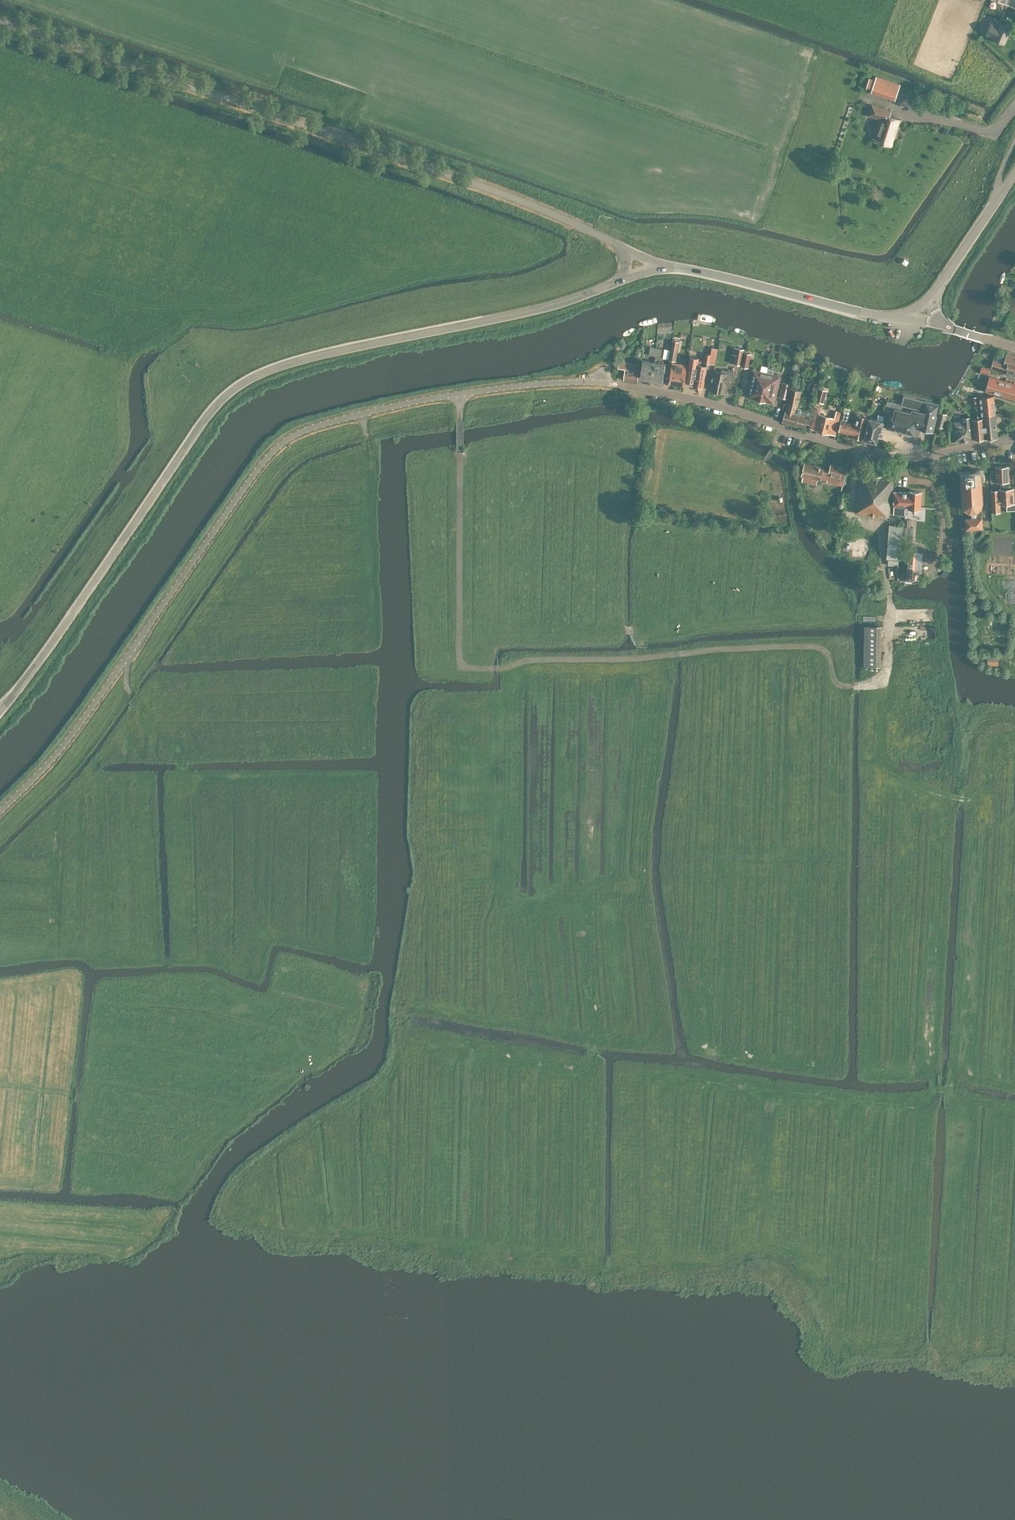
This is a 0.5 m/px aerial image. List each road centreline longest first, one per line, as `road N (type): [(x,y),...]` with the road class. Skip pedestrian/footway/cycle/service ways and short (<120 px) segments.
road 1 (track): [(878,525),(891,597),(890,651),(884,674),(863,682),(833,677),(828,653),(813,646),(462,665),(458,393)]
road 2 (tertiary): [(622,279),(456,328),(306,360),(238,388),(207,418),(0,713)]
road 3 (unclassified): [(0,810),(85,717),(254,473),(289,437),(458,393),(607,382)]
road 4 (tertiary): [(626,248),(474,184),(0,21)]
road 5 (residential): [(607,382),(692,397),(891,459),(941,456),(1014,436)]
road 6 (tertiary): [(897,316),(663,266)]

